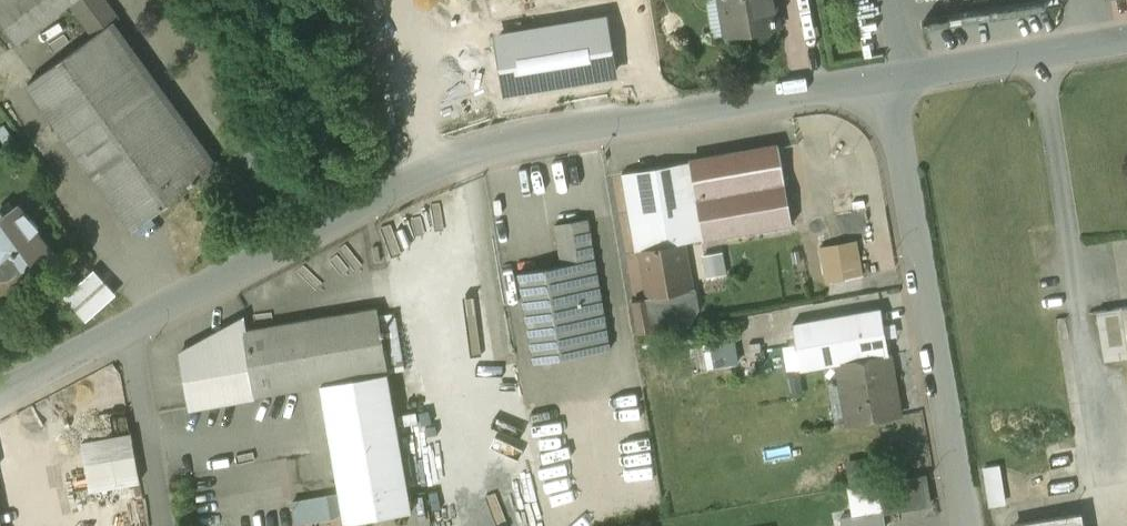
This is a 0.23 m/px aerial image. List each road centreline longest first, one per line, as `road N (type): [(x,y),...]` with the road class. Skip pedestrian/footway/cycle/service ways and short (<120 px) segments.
road 1 (unclassified): [(895,73),(531,126),(389,184),(127,319)]
road 2 (unclassified): [(973,525),(895,73)]
road 3 (unclassified): [(1126,33),(895,73)]
road 4 (unclassified): [(127,319),(166,525)]
road 5 (unclassified): [(127,319),(0,385)]

